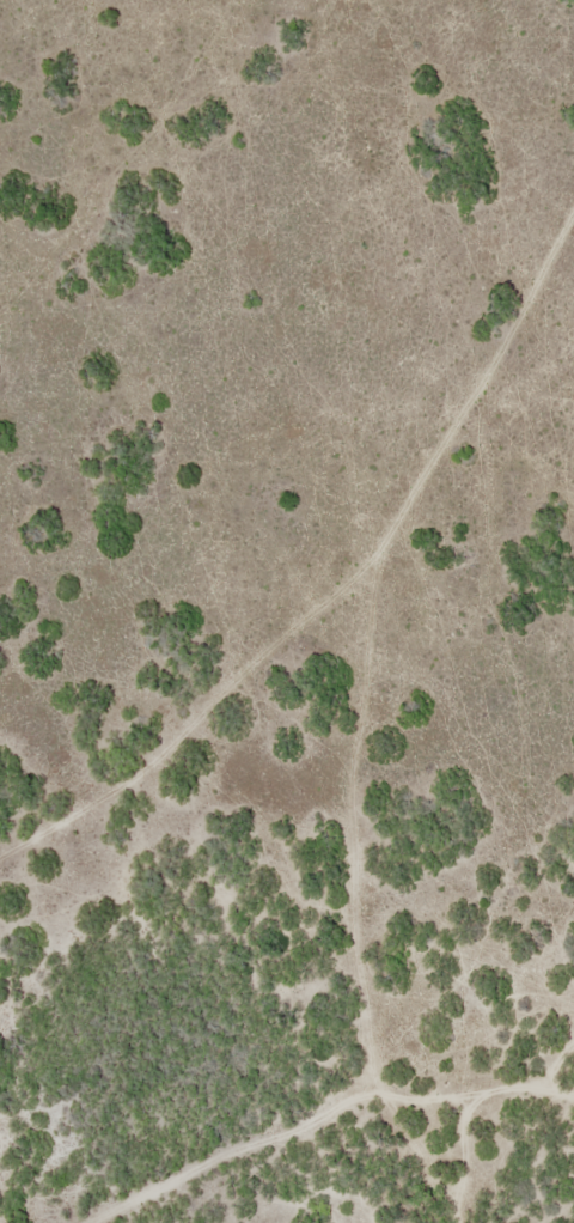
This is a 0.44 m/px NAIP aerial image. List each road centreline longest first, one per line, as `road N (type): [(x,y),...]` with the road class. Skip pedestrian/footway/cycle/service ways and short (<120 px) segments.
road 1 (residential): [(573,217),(544,270),(481,438),(425,477),(326,645),(281,662),(47,576),(0,567)]
road 2 (residential): [(538,817),(264,777),(122,817),(0,882)]
road 3 (residential): [(481,438),(503,461),(538,817),(573,862)]

